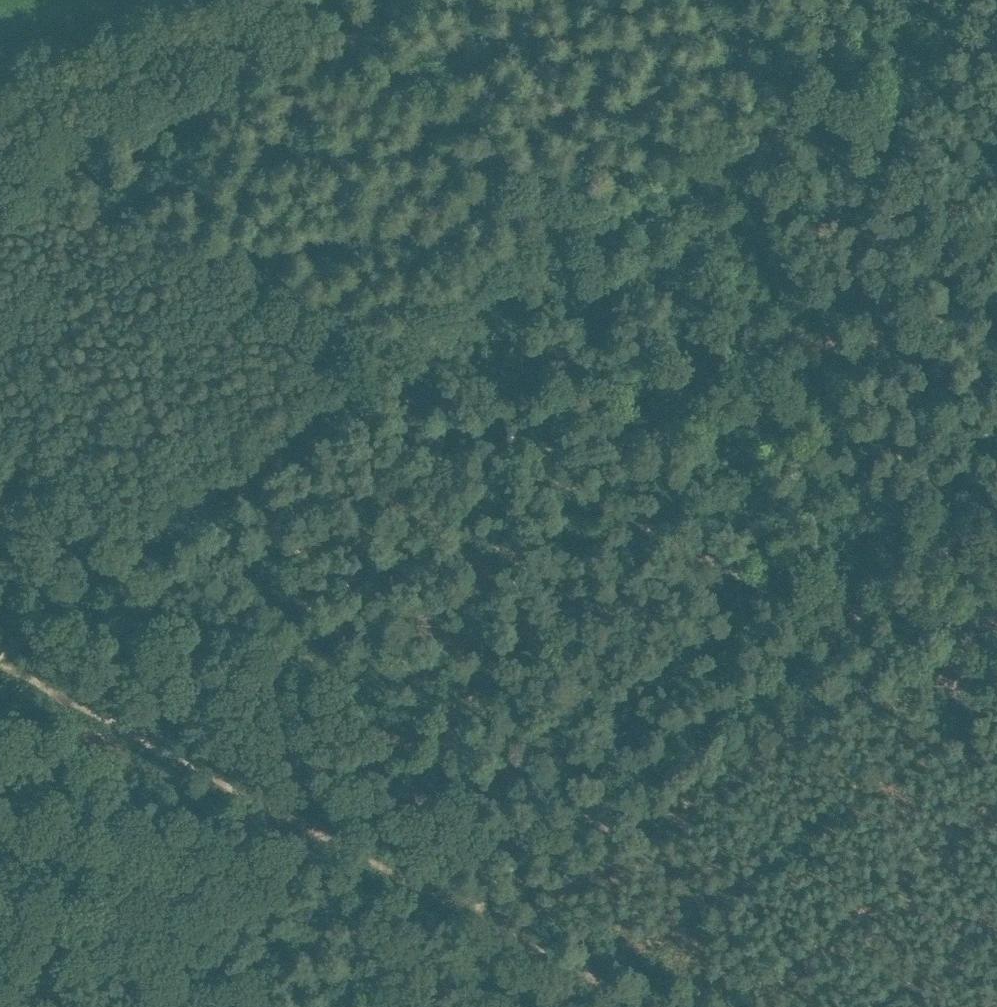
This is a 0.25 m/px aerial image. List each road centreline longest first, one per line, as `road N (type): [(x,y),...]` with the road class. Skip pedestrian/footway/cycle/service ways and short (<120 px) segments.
road 1 (track): [(0,121),(281,0)]

